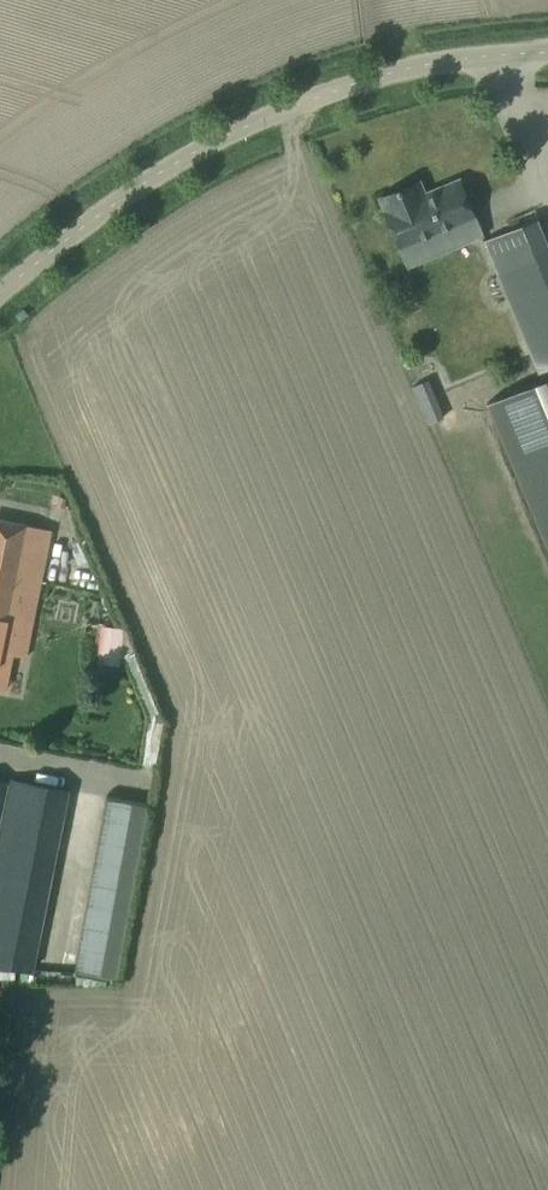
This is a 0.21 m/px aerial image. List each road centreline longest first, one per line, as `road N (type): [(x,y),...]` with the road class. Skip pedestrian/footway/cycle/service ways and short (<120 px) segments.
road 1 (unclassified): [(0,292),(89,220),(197,147),(246,125),(409,67),(547,54)]

